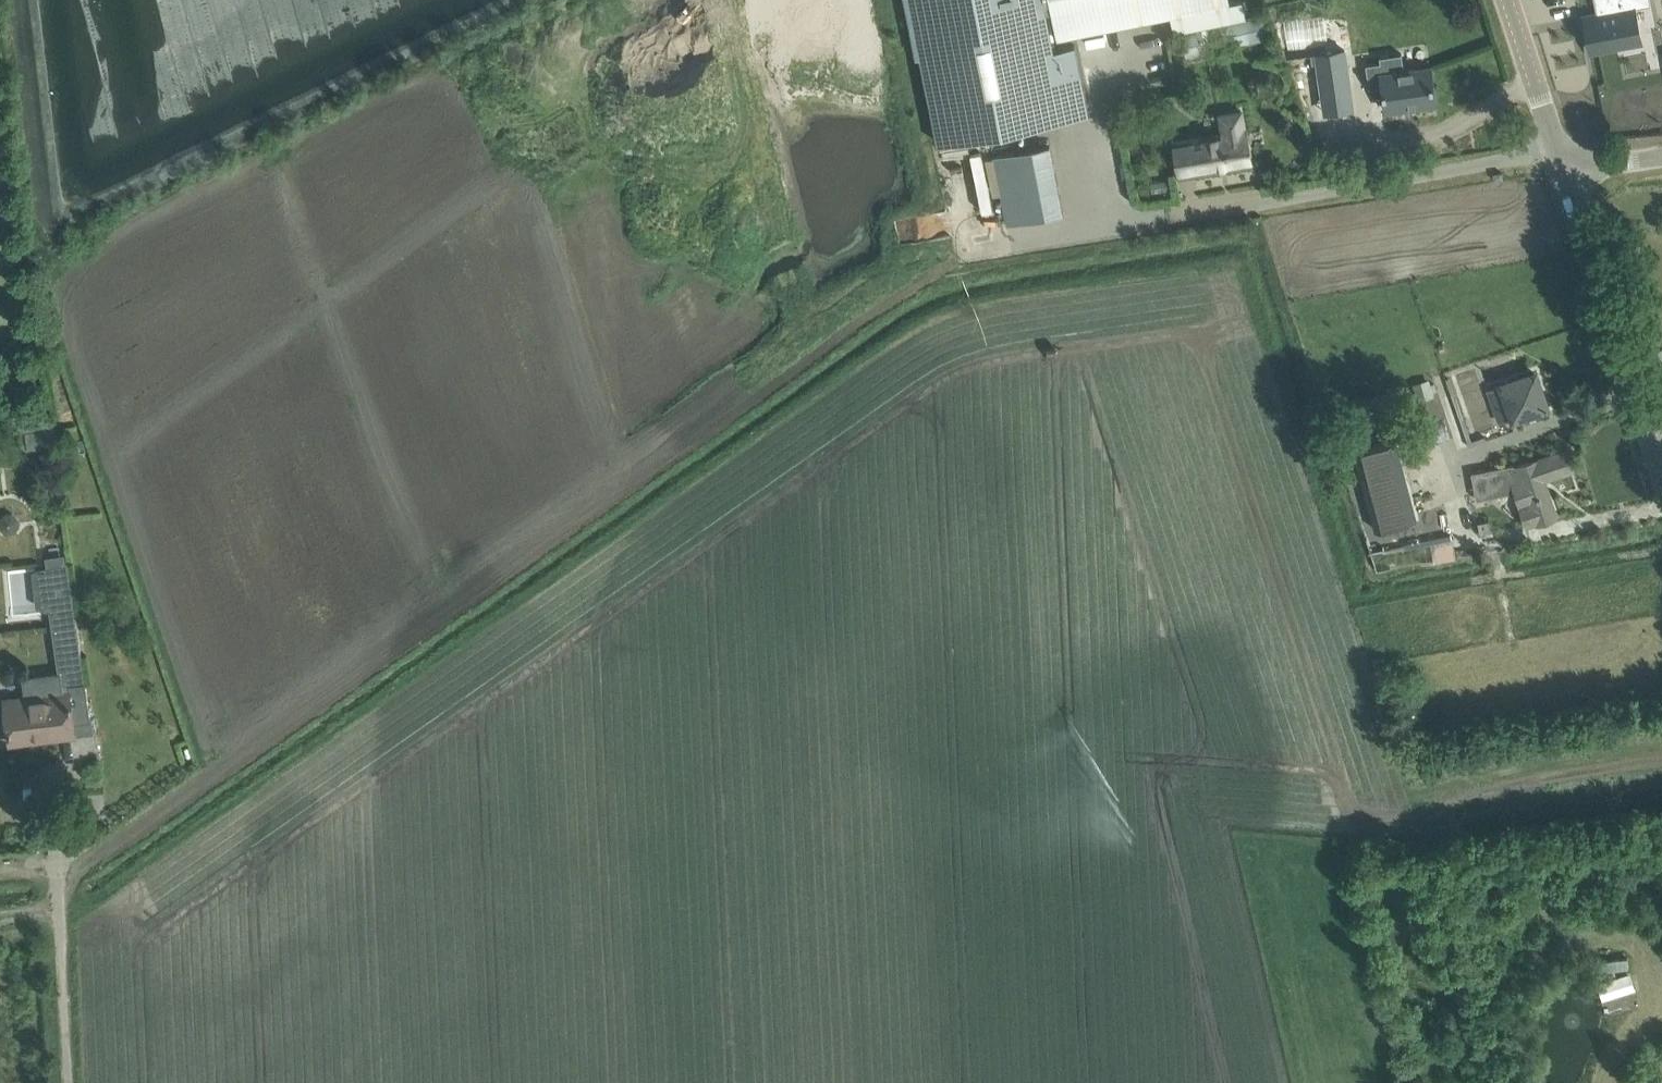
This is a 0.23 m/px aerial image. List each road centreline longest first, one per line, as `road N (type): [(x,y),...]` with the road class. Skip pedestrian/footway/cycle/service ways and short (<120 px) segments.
road 1 (unclassified): [(1661,452),(1568,171)]
road 2 (unclassified): [(58,853),(69,1082)]
road 3 (unclassified): [(1568,171),(1509,0)]

